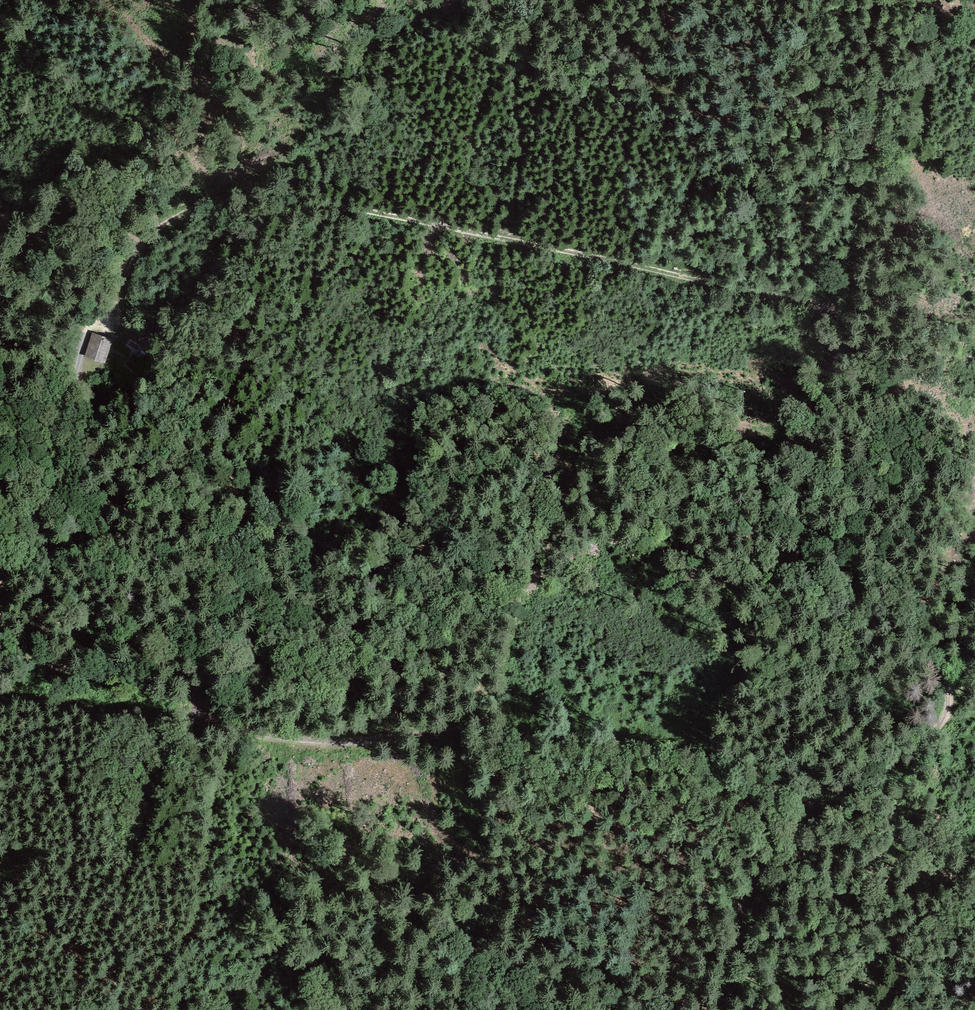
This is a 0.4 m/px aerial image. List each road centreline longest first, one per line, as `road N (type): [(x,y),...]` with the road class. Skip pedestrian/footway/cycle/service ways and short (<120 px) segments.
road 1 (track): [(895,0),(798,536),(804,574),(828,614),(931,654),(947,679),(948,711),(936,729),(817,813),(749,886),(719,1009)]
road 2 (track): [(842,307),(309,202),(206,206),(144,236),(100,278),(85,335)]
road 3 (track): [(0,696),(210,726),(183,677),(95,617),(57,579),(32,525),(33,481),(85,335)]
road 4 (track): [(817,813),(766,773),(706,756),(488,732),(338,743),(210,726)]

